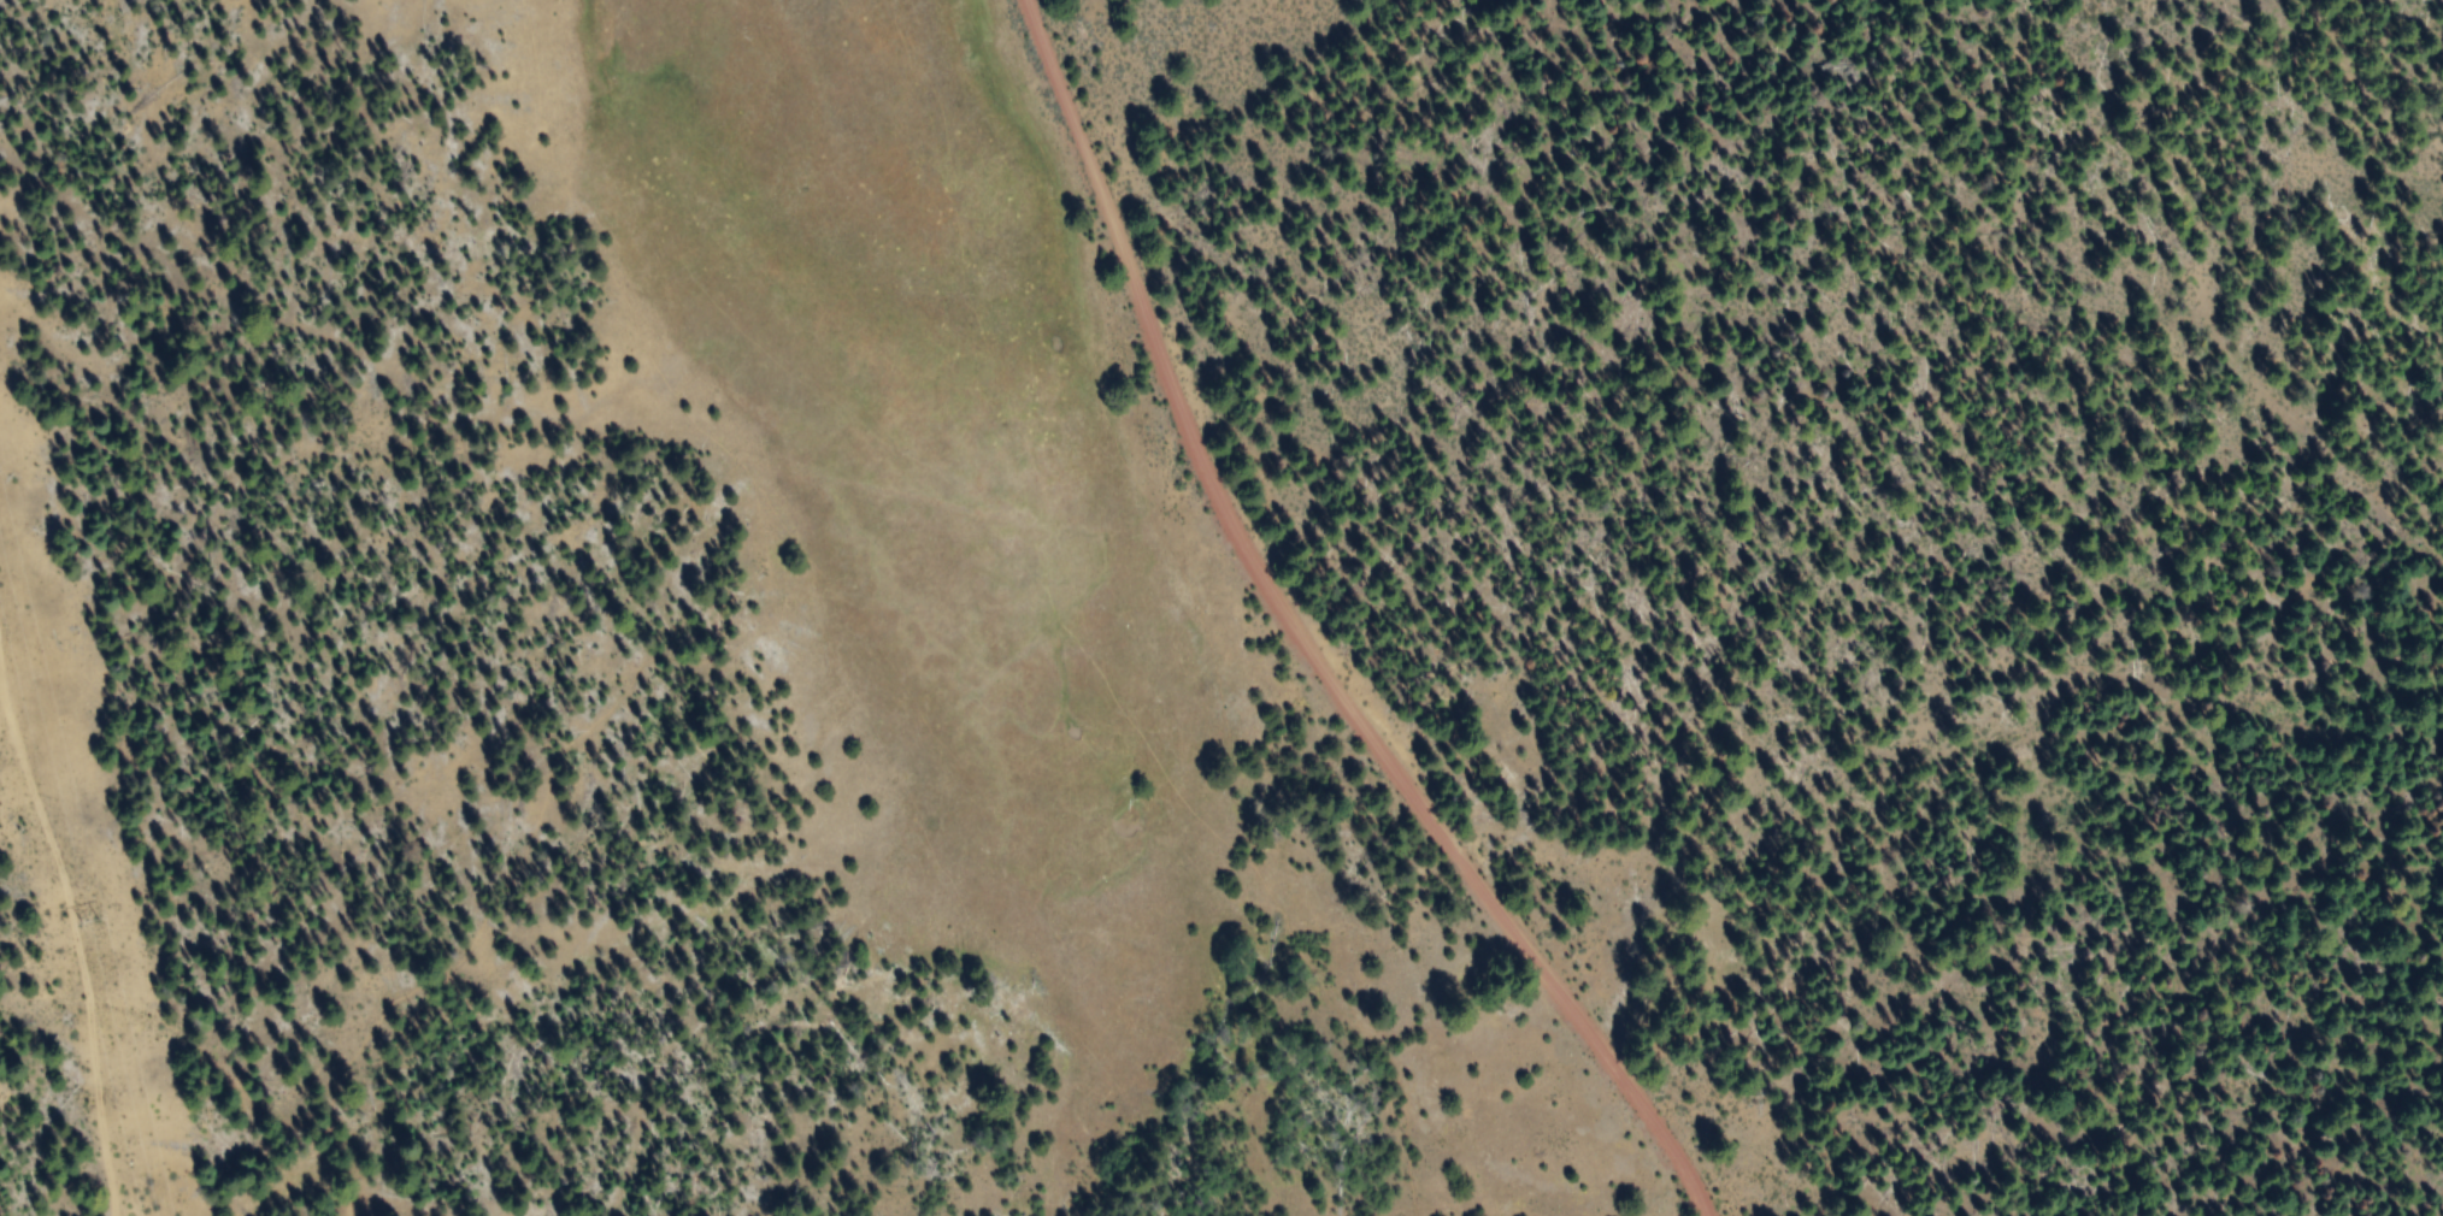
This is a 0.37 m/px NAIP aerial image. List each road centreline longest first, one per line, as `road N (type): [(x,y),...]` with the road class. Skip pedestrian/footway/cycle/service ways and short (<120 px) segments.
road 1 (residential): [(1703,1215),(1694,1185),(1281,668),(1026,0)]

